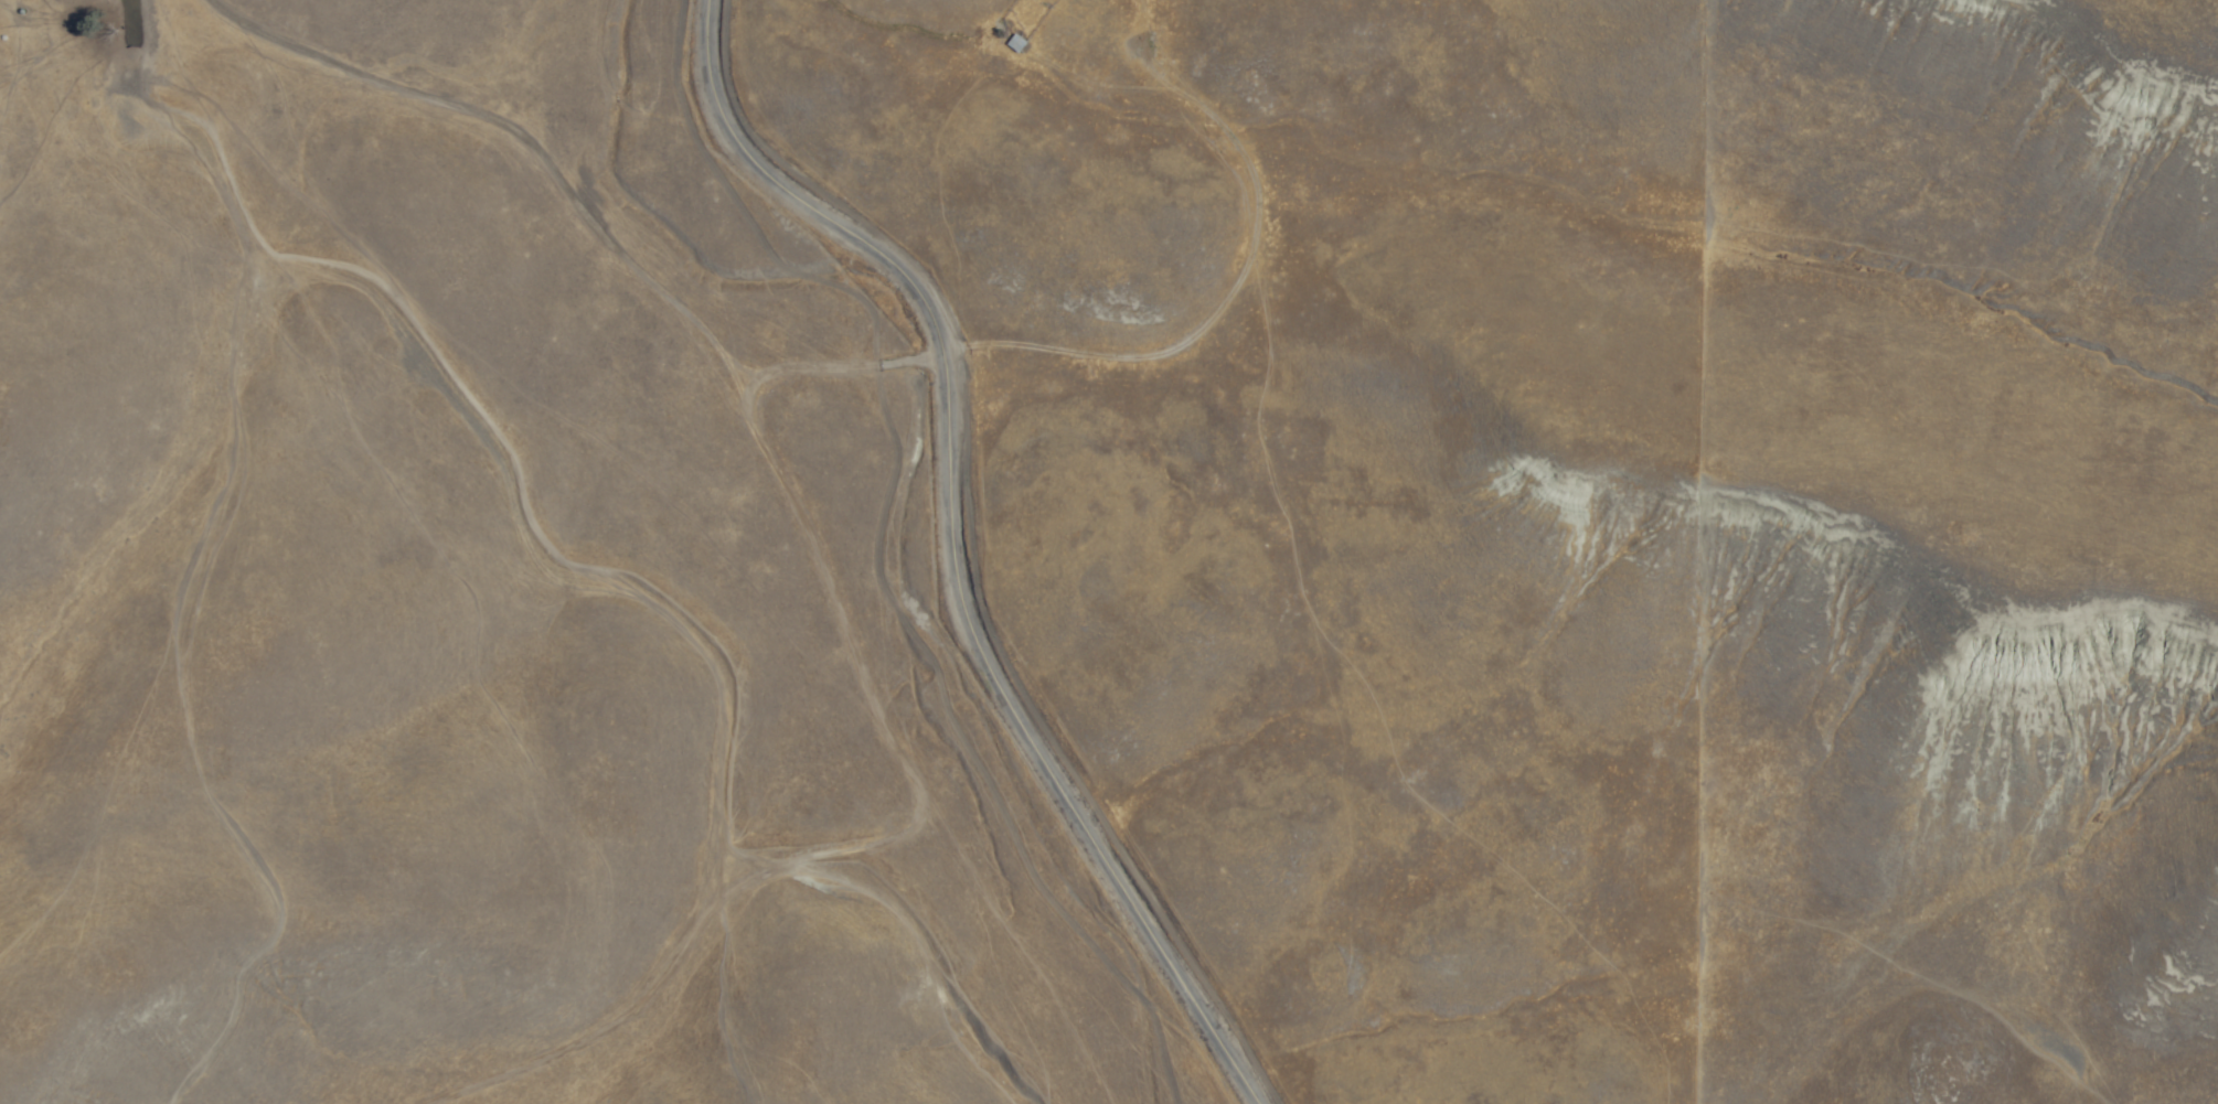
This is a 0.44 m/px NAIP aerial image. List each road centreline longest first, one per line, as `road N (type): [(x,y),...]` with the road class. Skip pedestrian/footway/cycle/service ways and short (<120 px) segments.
road 1 (tertiary): [(1257,1103),(991,677),(953,572),(937,325),(892,262),(817,214),(747,151),(710,66),(710,0)]
road 2 (track): [(213,0),(247,23),(472,109),(524,140),(719,374),(753,380),(945,357)]

